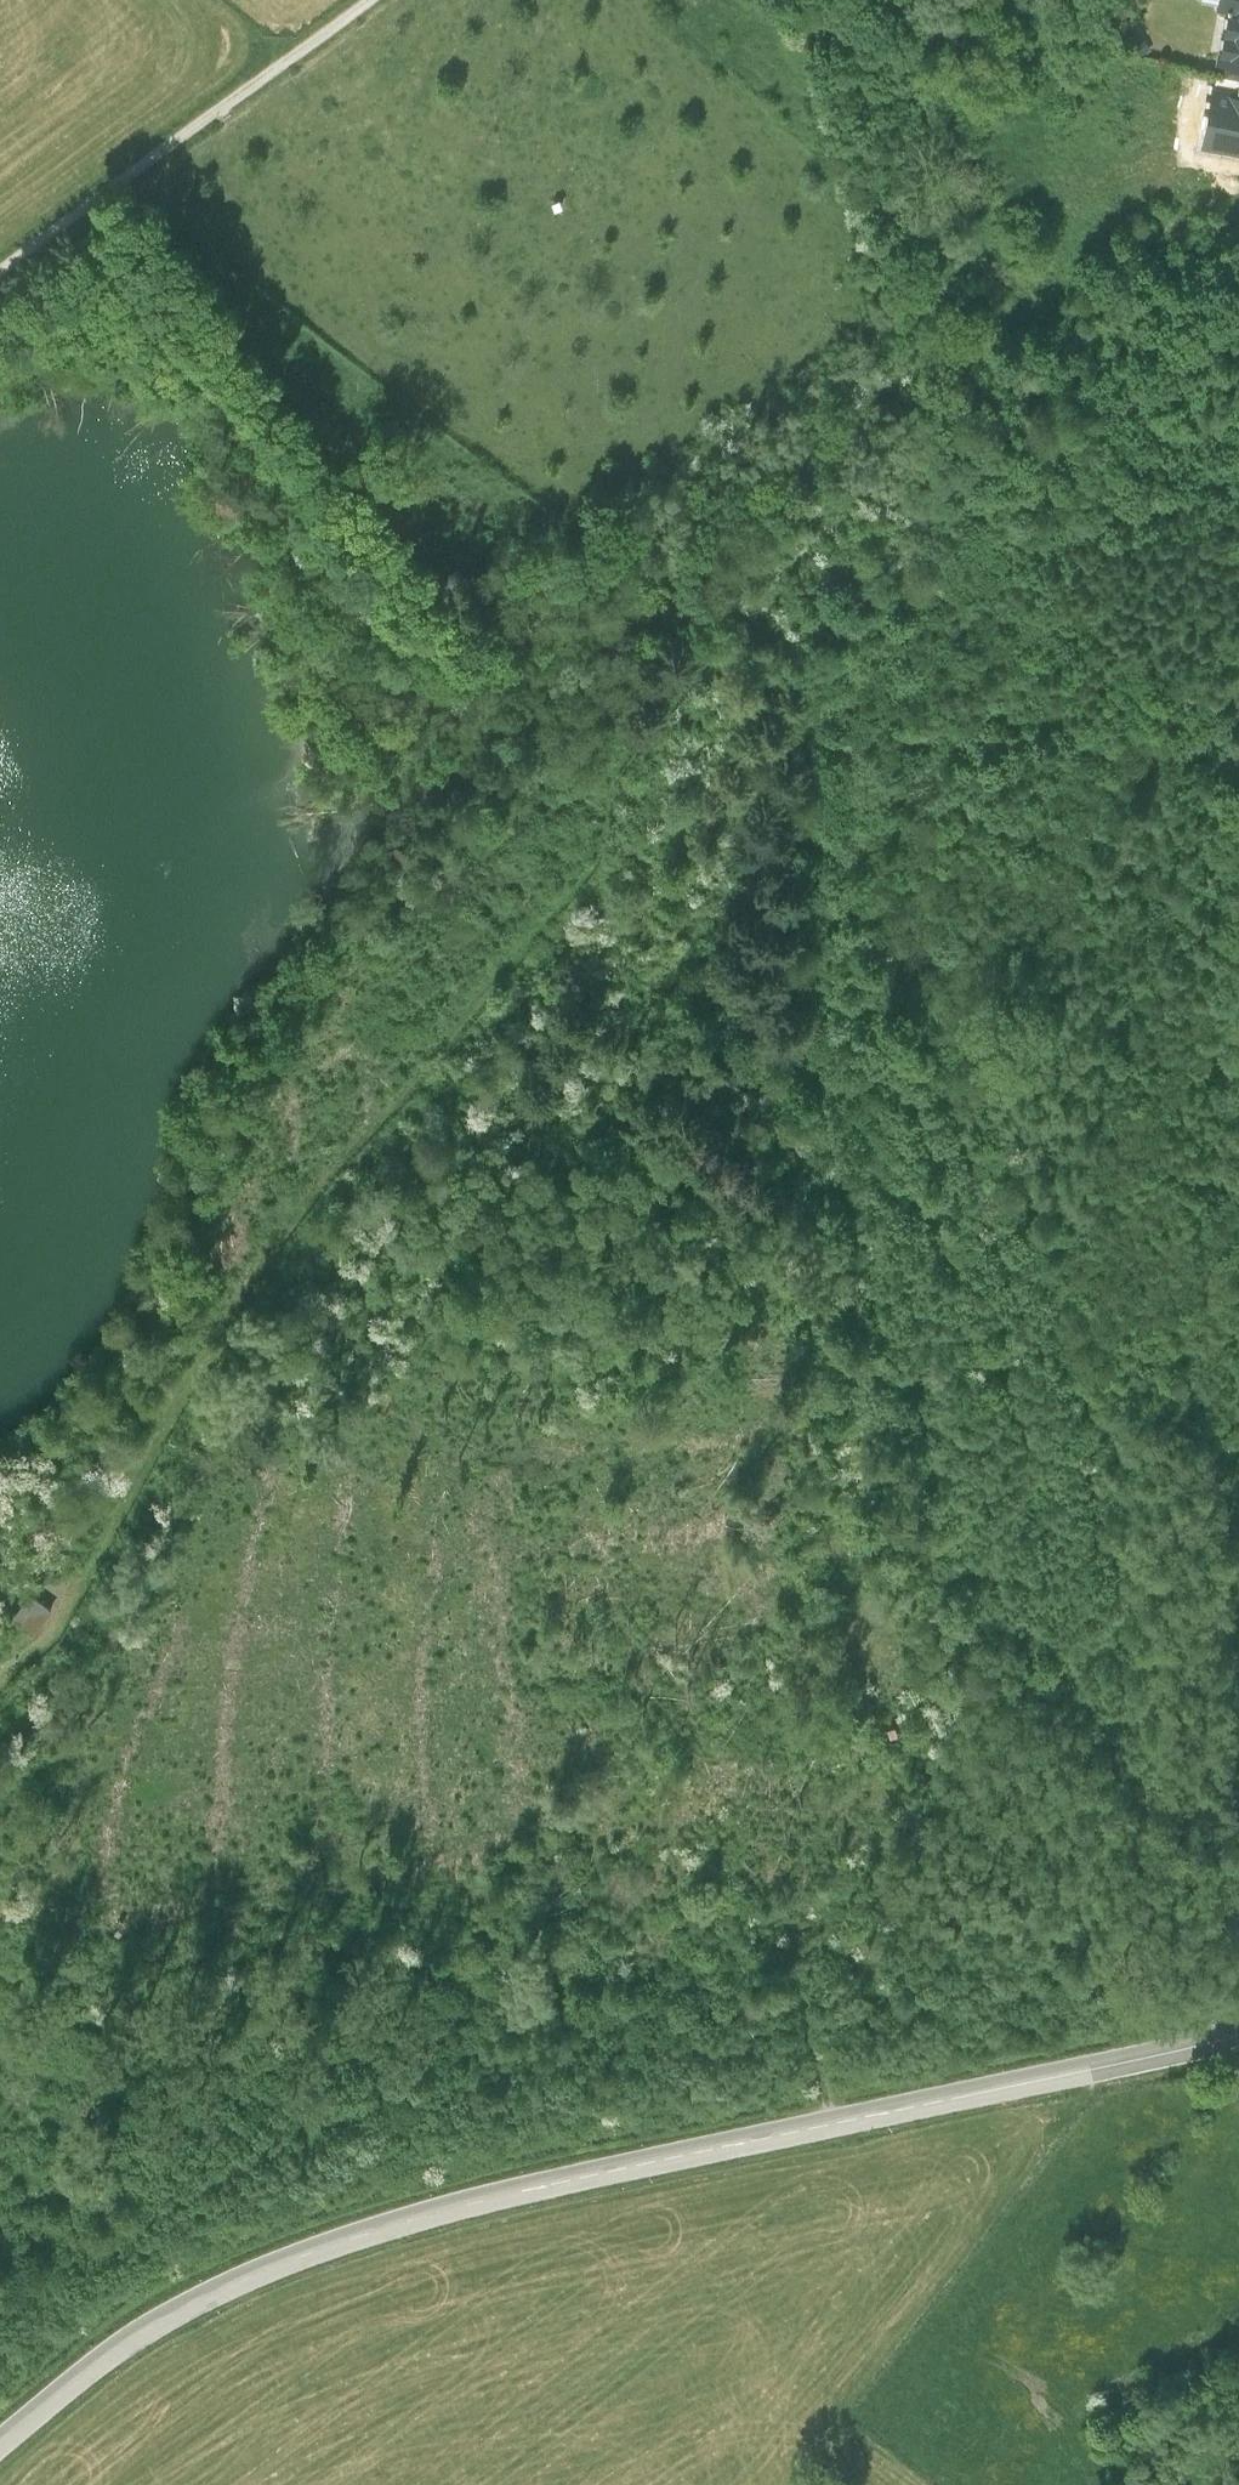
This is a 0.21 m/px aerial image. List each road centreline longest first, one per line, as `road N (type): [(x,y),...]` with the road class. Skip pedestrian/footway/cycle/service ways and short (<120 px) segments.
road 1 (tertiary): [(1238,2034),(479,2206),(281,2266),(201,2300),(119,2350),(0,2446)]
road 2 (track): [(360,0),(0,249)]

